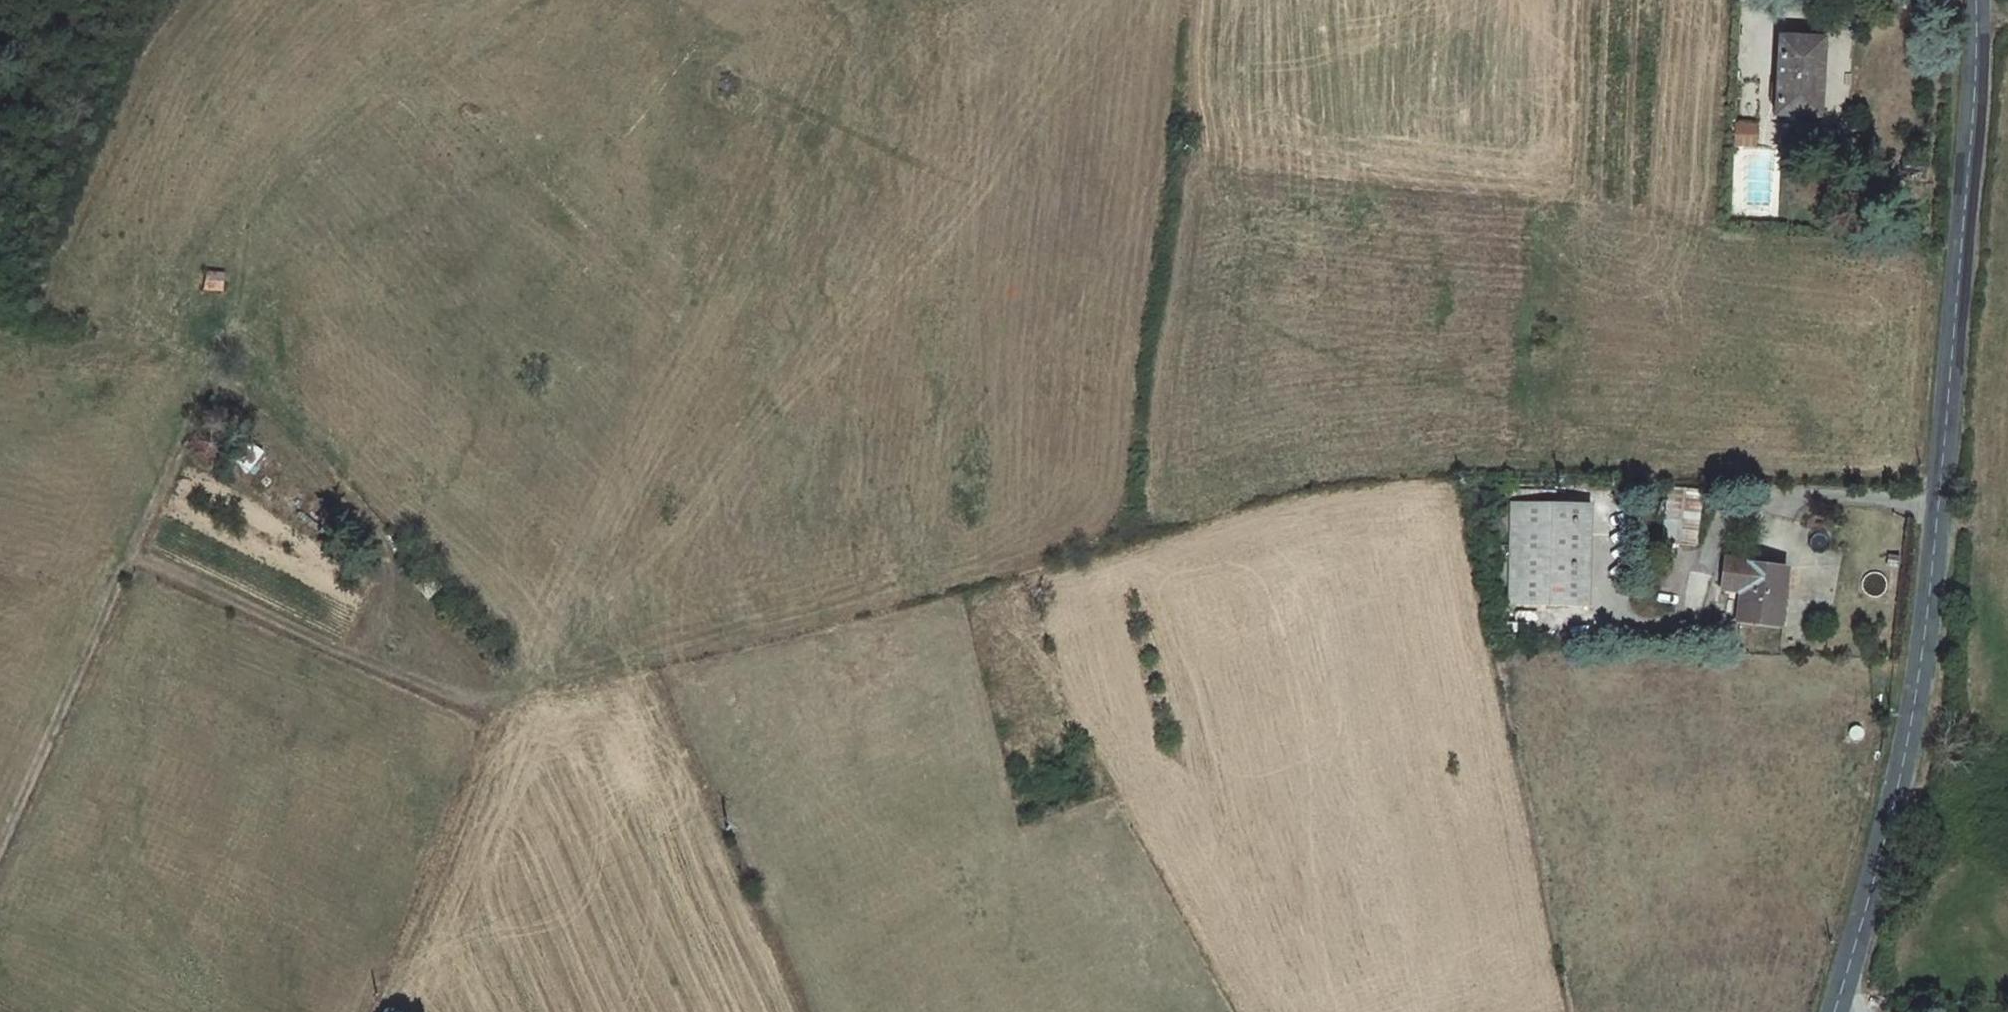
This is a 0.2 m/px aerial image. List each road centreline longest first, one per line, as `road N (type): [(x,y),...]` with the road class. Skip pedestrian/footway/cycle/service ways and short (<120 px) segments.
road 1 (tertiary): [(1974,0),(1978,73),(1914,709),(1834,1011)]

